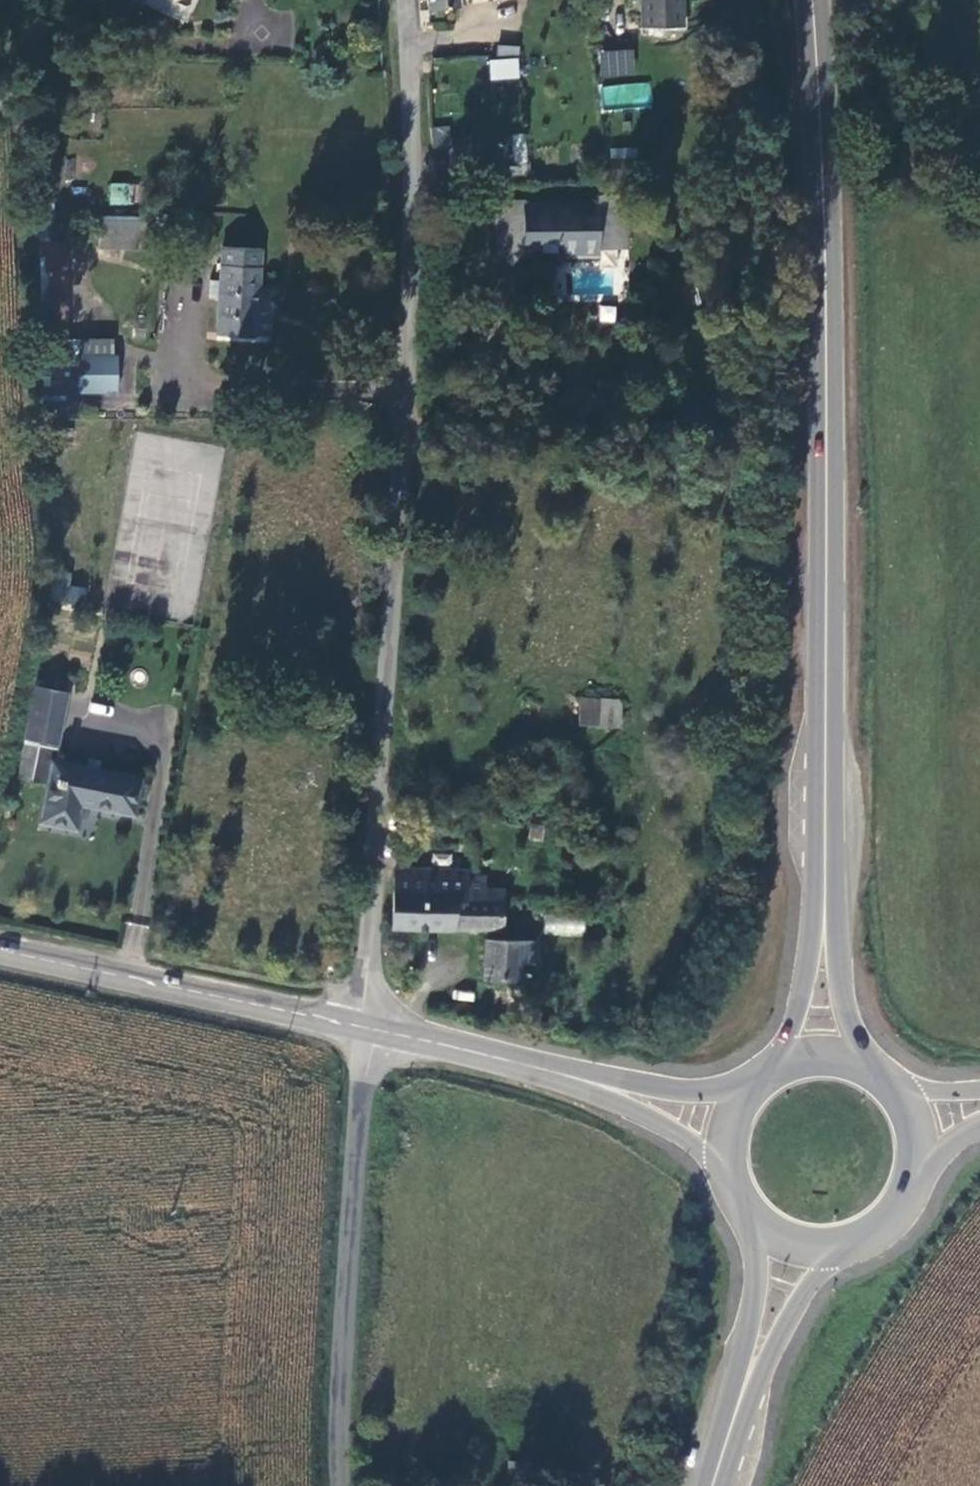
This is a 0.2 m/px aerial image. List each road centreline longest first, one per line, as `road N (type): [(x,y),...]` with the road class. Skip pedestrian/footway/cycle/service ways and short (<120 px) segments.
road 1 (unclassified): [(405,0),(410,253),(368,1029)]
road 2 (secondary): [(810,0),(821,120),(825,564)]
road 3 (secondary): [(825,564),(816,630),(808,968),(777,1064)]
road 4 (secondary): [(866,1065),(840,970),(825,564)]
road 5 (unclassified): [(368,1029),(344,1322),(341,1485)]
road 6 (secondary): [(368,1029),(0,950)]
road 7 (secondary): [(426,1041),(642,1114),(724,1173)]
road 8 (secondary): [(747,1086),(672,1090),(426,1041)]
road 9 (secondary): [(754,1224),(755,1305),(703,1485)]
road 10 (secondary): [(722,1485),(774,1341),(837,1248)]

